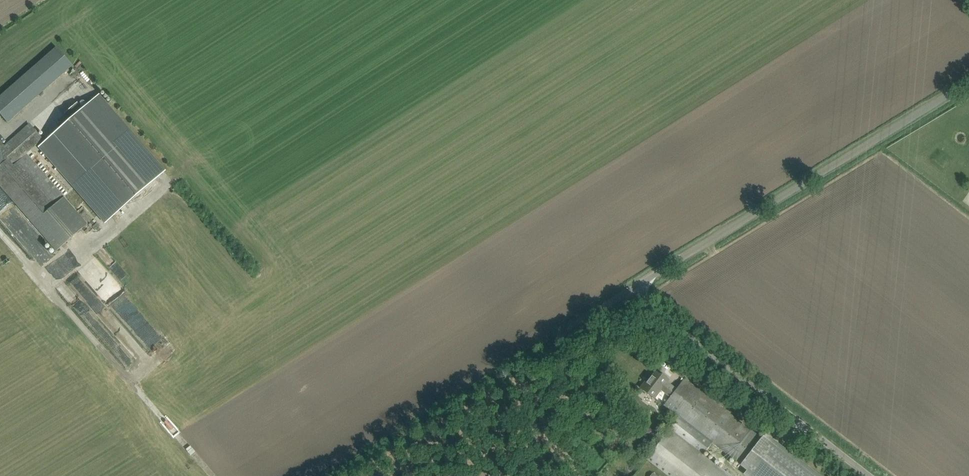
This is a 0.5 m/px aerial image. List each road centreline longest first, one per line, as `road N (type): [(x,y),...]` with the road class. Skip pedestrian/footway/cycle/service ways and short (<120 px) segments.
road 1 (unclassified): [(864,475),(636,297),(637,288),(968,83)]
road 2 (track): [(637,288),(325,475)]
road 3 (track): [(0,226),(213,475)]

